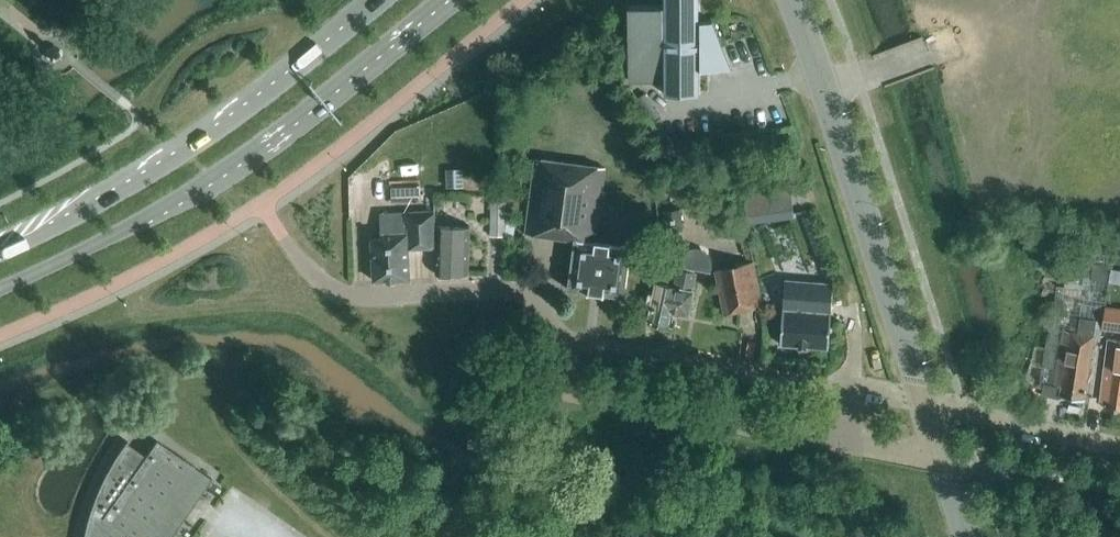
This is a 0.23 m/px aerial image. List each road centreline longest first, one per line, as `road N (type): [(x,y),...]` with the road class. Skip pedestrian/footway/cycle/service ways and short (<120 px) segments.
road 1 (secondary): [(0,288),(166,212),(261,150),(449,0)]
road 2 (secondary): [(375,0),(227,117),(0,254)]
road 3 (unclassified): [(793,0),(925,402)]
road 4 (residential): [(842,442),(850,389),(565,338)]
road 5 (residential): [(565,338),(562,380),(574,395),(842,442)]
road 6 (residential): [(298,256),(345,295),(507,289),(537,304),(565,338)]
road 7 (residential): [(1119,442),(925,402)]

